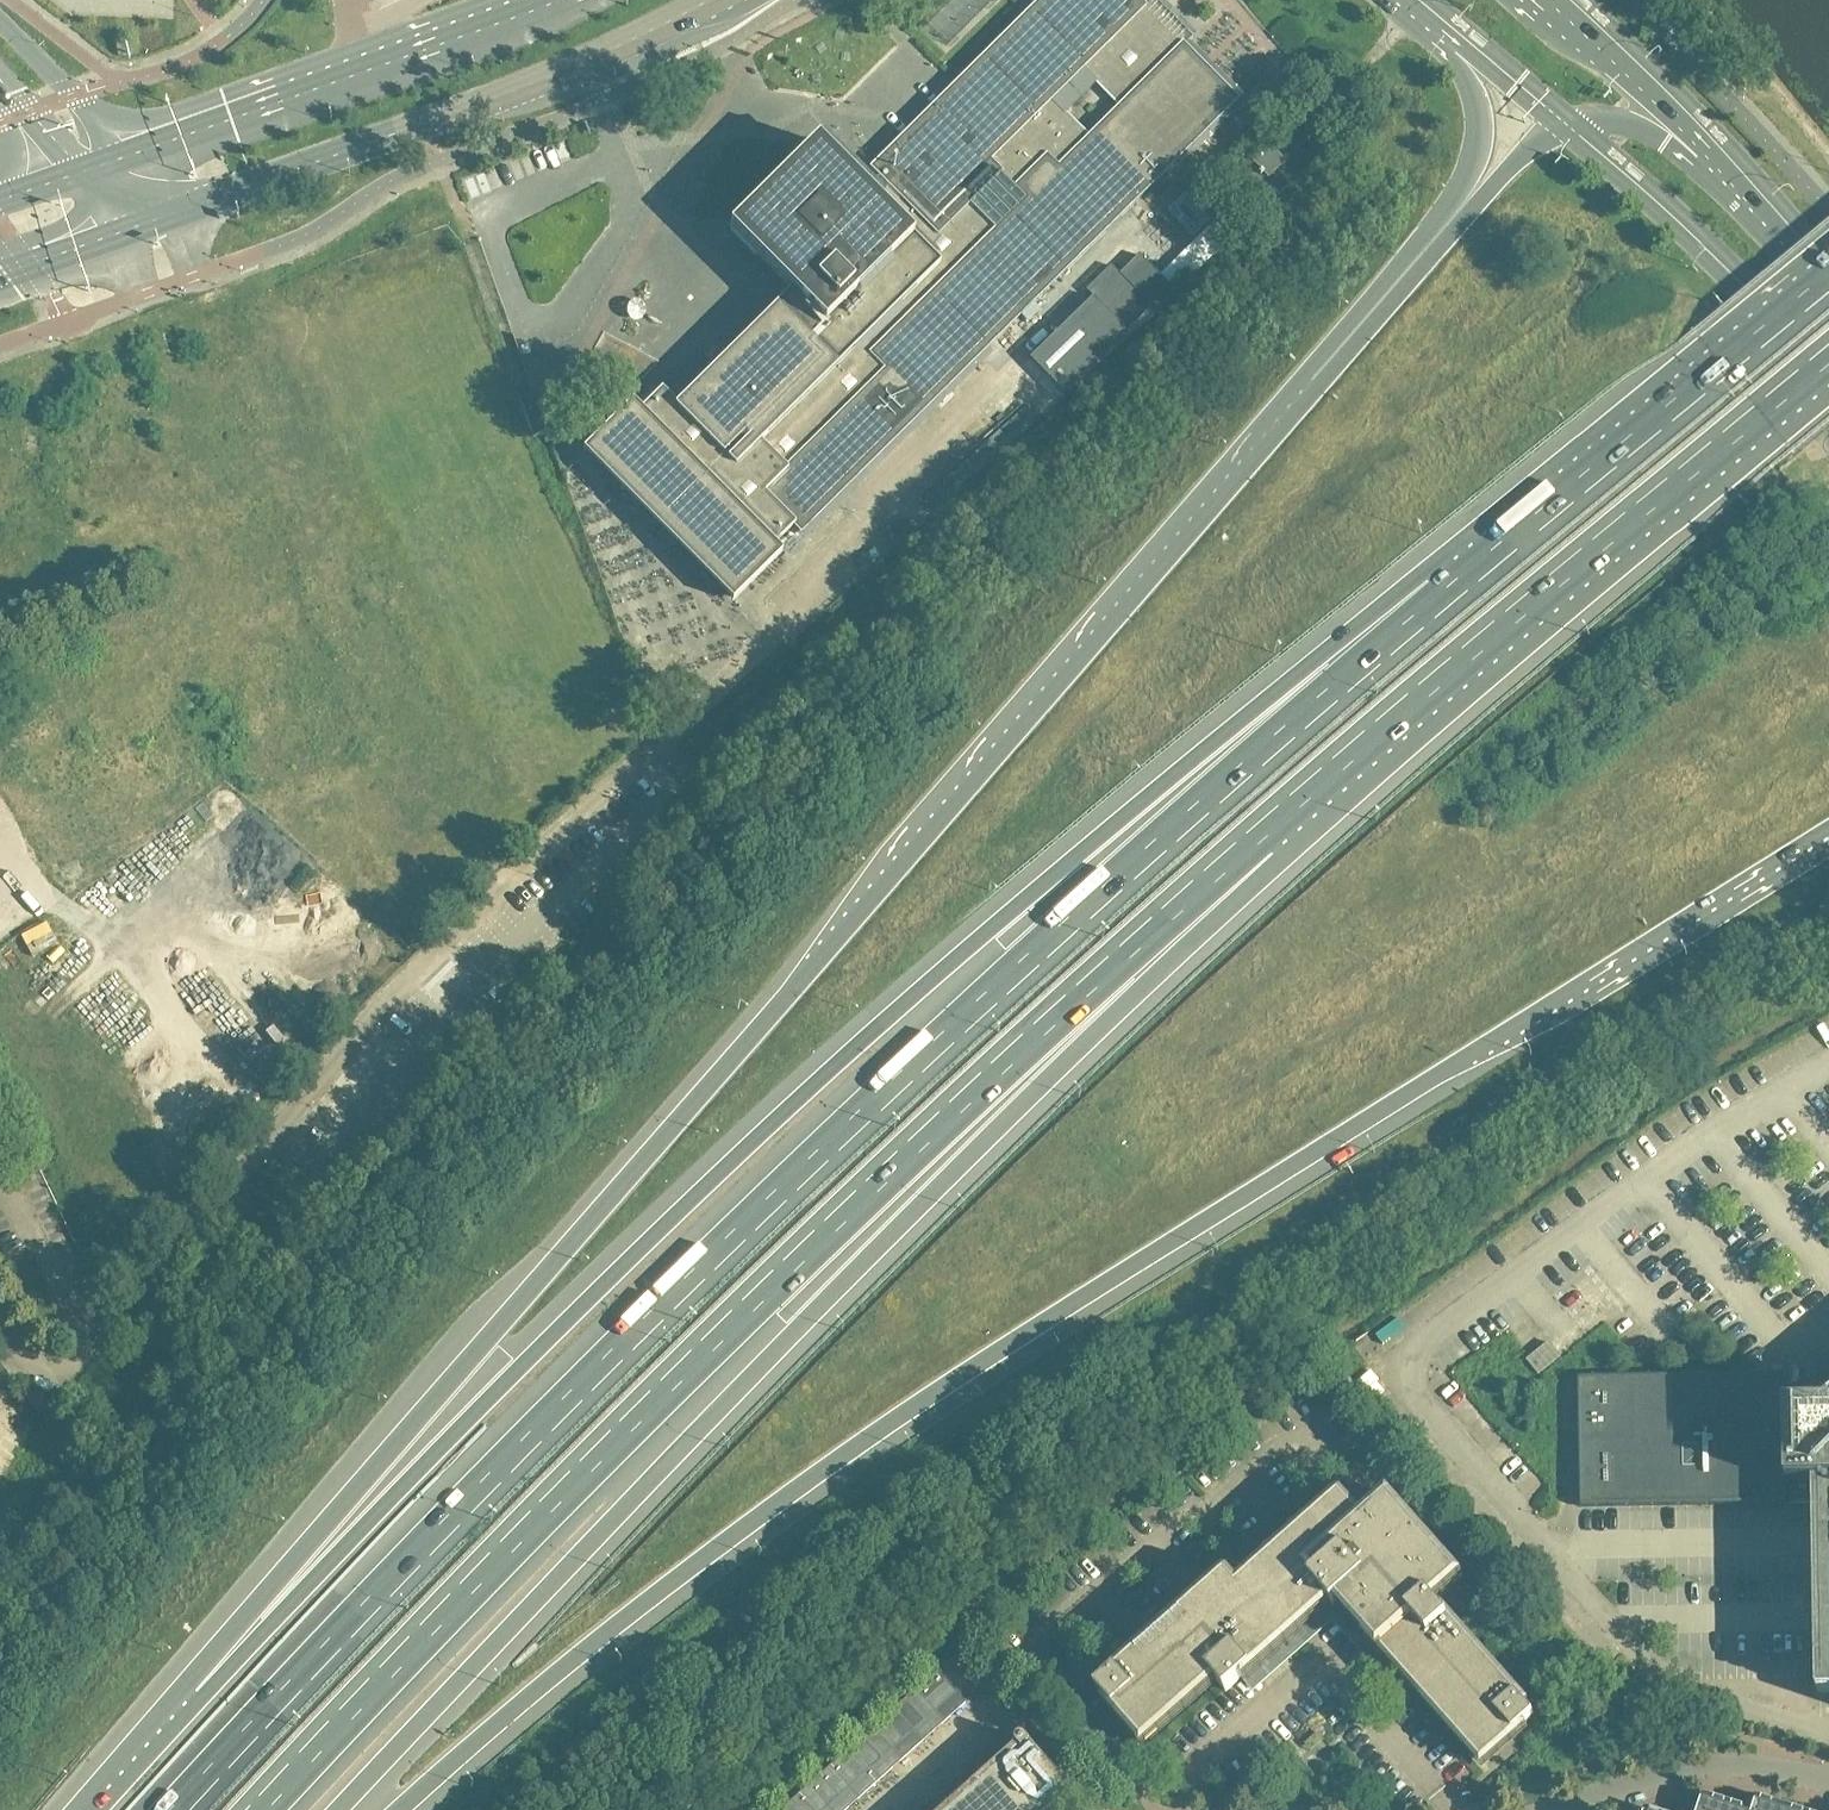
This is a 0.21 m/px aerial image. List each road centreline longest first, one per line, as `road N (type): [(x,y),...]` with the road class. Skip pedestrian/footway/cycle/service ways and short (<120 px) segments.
road 1 (motorway): [(1420,265),(542,1272),(216,1670)]
road 2 (motorway): [(1437,594),(1048,933),(806,1159),(544,1415),(171,1809)]
road 3 (motorway): [(396,1809),(624,1616),(843,1454),(1828,824)]
road 4 (motorway): [(1437,594),(1196,755),(837,1062),(216,1670)]
road 5 (motorway): [(267,1809),(582,1484),(921,1154),(1267,843)]
road 6 (motorway): [(338,1809),(661,1466),(1147,987),(1267,843)]
road 7 (motorway): [(1267,843),(1486,647),(1828,363)]
road 8 (primary): [(151,216),(535,80),(708,0)]
road 9 (motorway): [(1828,271),(1437,594)]
road 10 (primary): [(550,0),(121,154)]
road 11 (secondary): [(1563,121),(1730,274),(1828,388)]
road 12 (motorway): [(1425,0),(1459,56),(1477,130),(1473,164),(1420,265)]
road 13 (residential): [(1554,1808),(1688,1766),(1787,1770),(1828,1782)]
road 14 (secondary): [(1706,143),(1618,53),(1552,0)]
road 15 (motorway): [(1563,121),(1514,161),(1420,265)]
road 16 (secondary): [(1828,291),(1706,143)]
road 17 (motorway): [(216,1670),(89,1809)]
road 18 (unclassified): [(121,154),(74,92),(0,18)]
road 19 (secondary): [(1427,0),(1563,121)]
road 20 (motorway): [(1706,143),(1666,142),(1615,119),(1563,121)]

